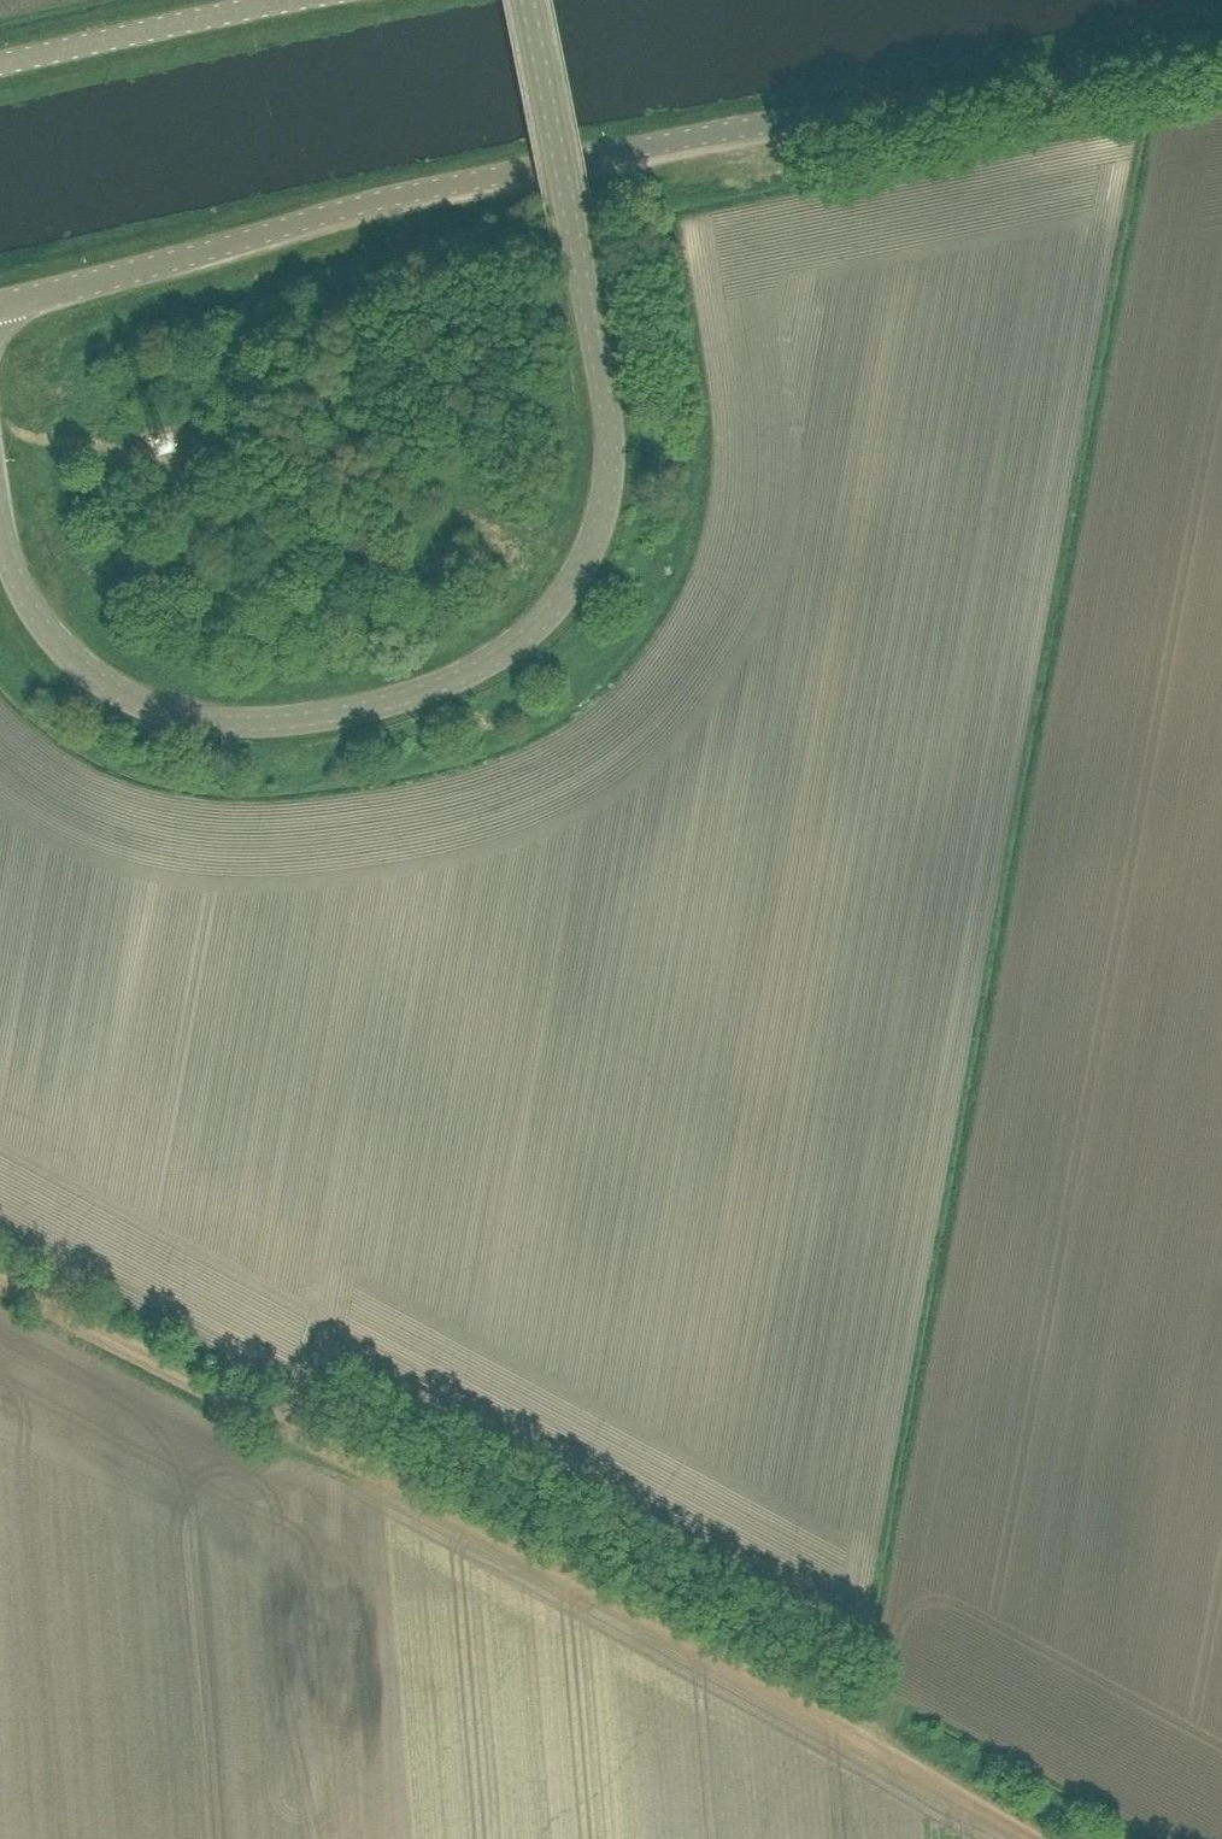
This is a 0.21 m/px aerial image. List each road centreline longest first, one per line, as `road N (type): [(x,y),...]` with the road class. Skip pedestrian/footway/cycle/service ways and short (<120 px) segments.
road 1 (tertiary): [(0,522),(10,559),(66,651),(112,688),(206,715),(314,713),(457,676),(547,607),(579,566),(597,516),(609,415),(525,0)]
road 2 (tertiary): [(0,302),(358,206),(733,130),(1021,89),(1221,49)]
road 3 (track): [(0,1286),(1029,1838)]
road 4 (tertiary): [(304,0),(0,65)]

